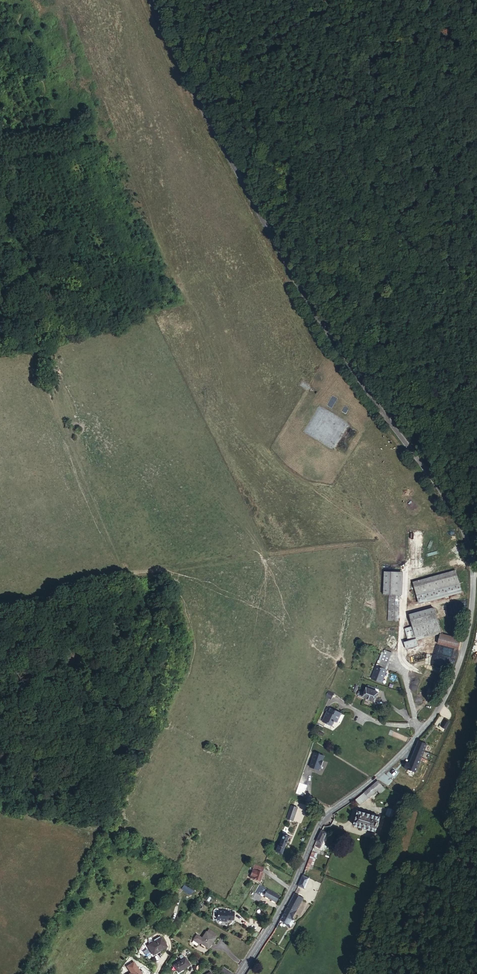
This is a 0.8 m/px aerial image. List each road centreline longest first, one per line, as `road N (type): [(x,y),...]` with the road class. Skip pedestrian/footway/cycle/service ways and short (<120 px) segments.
road 1 (tertiary): [(244,973),(327,813),(399,757),(444,703),(474,609),(474,577),(464,534),(427,472),(306,322),(150,0)]

